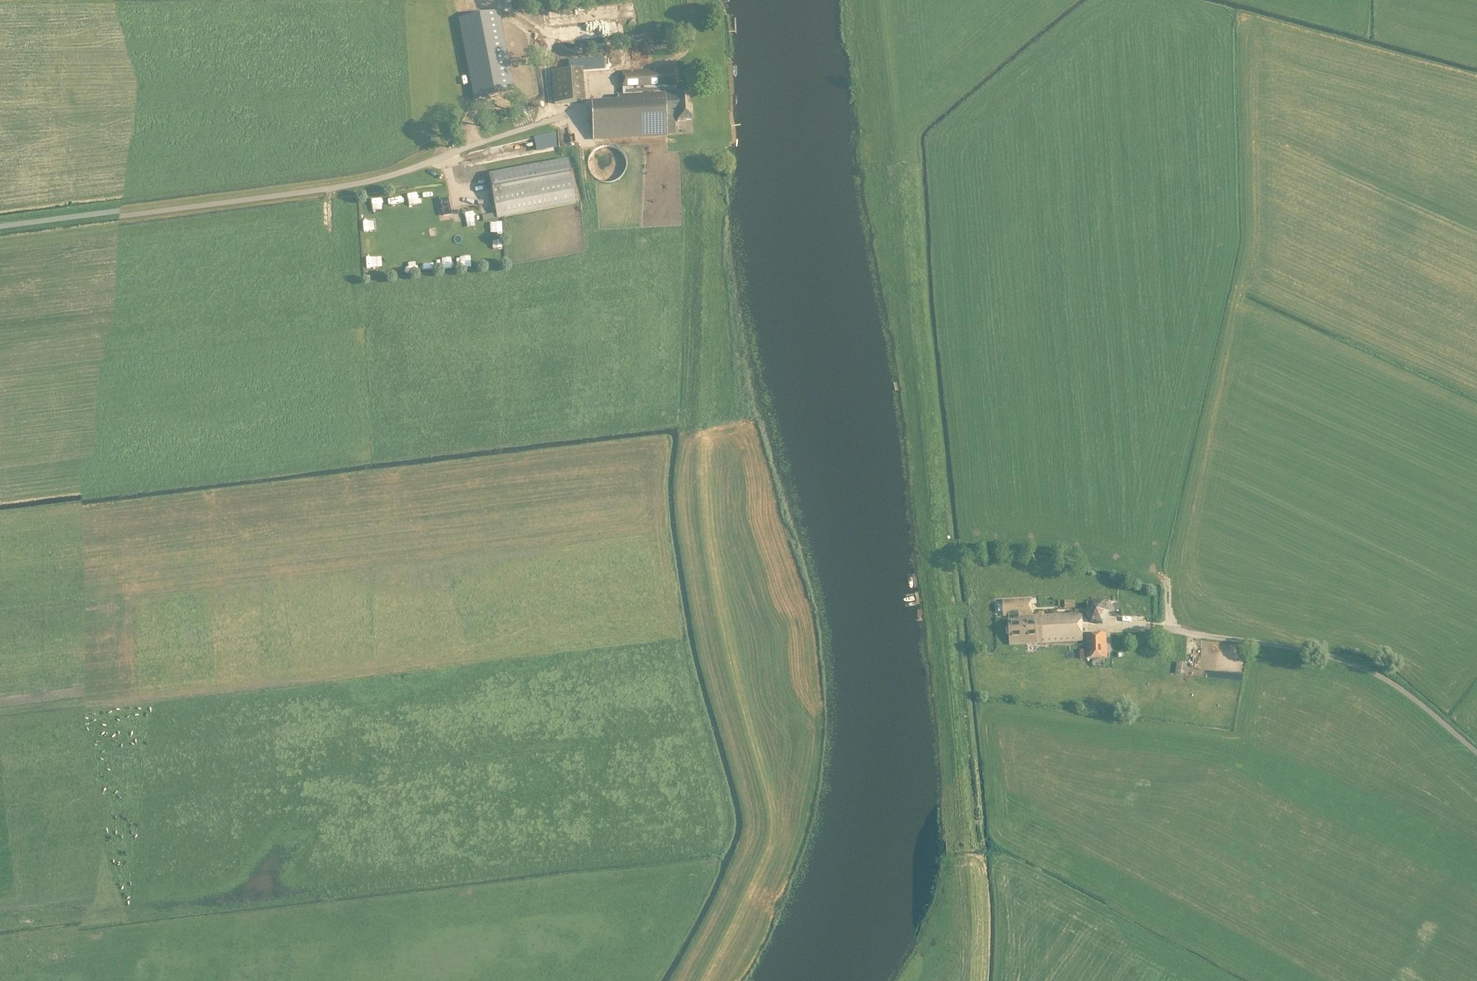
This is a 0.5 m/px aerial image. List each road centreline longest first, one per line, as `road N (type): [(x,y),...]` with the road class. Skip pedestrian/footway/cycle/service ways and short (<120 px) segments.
road 1 (unclassified): [(0,227),(343,181),(482,136)]

